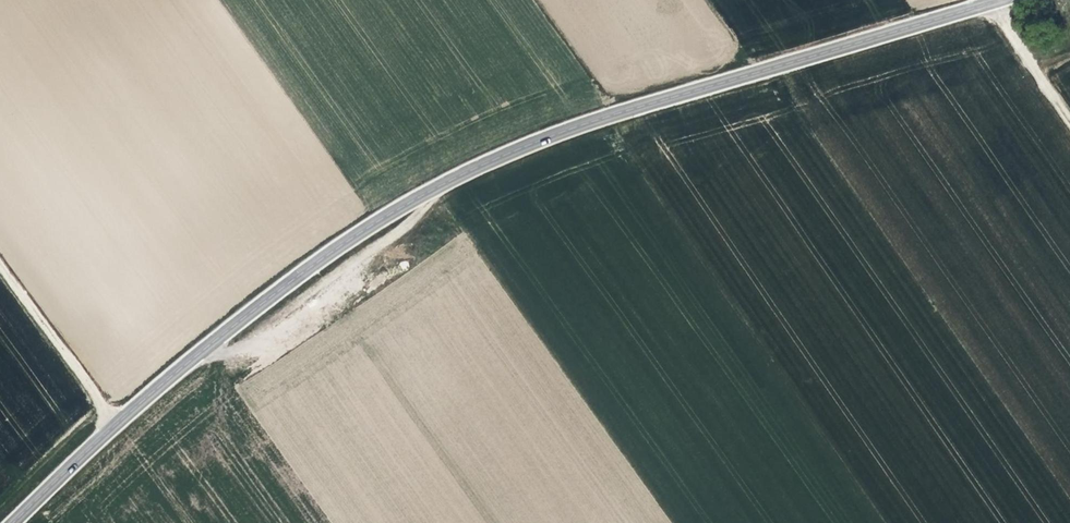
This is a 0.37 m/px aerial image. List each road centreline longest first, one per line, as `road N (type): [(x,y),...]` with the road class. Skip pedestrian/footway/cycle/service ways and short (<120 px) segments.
road 1 (tertiary): [(15,522),(119,418),(314,264),(428,190),(517,148),(637,107),(1005,0)]
road 2 (track): [(119,418),(0,258)]
road 3 (track): [(1069,114),(999,0)]

